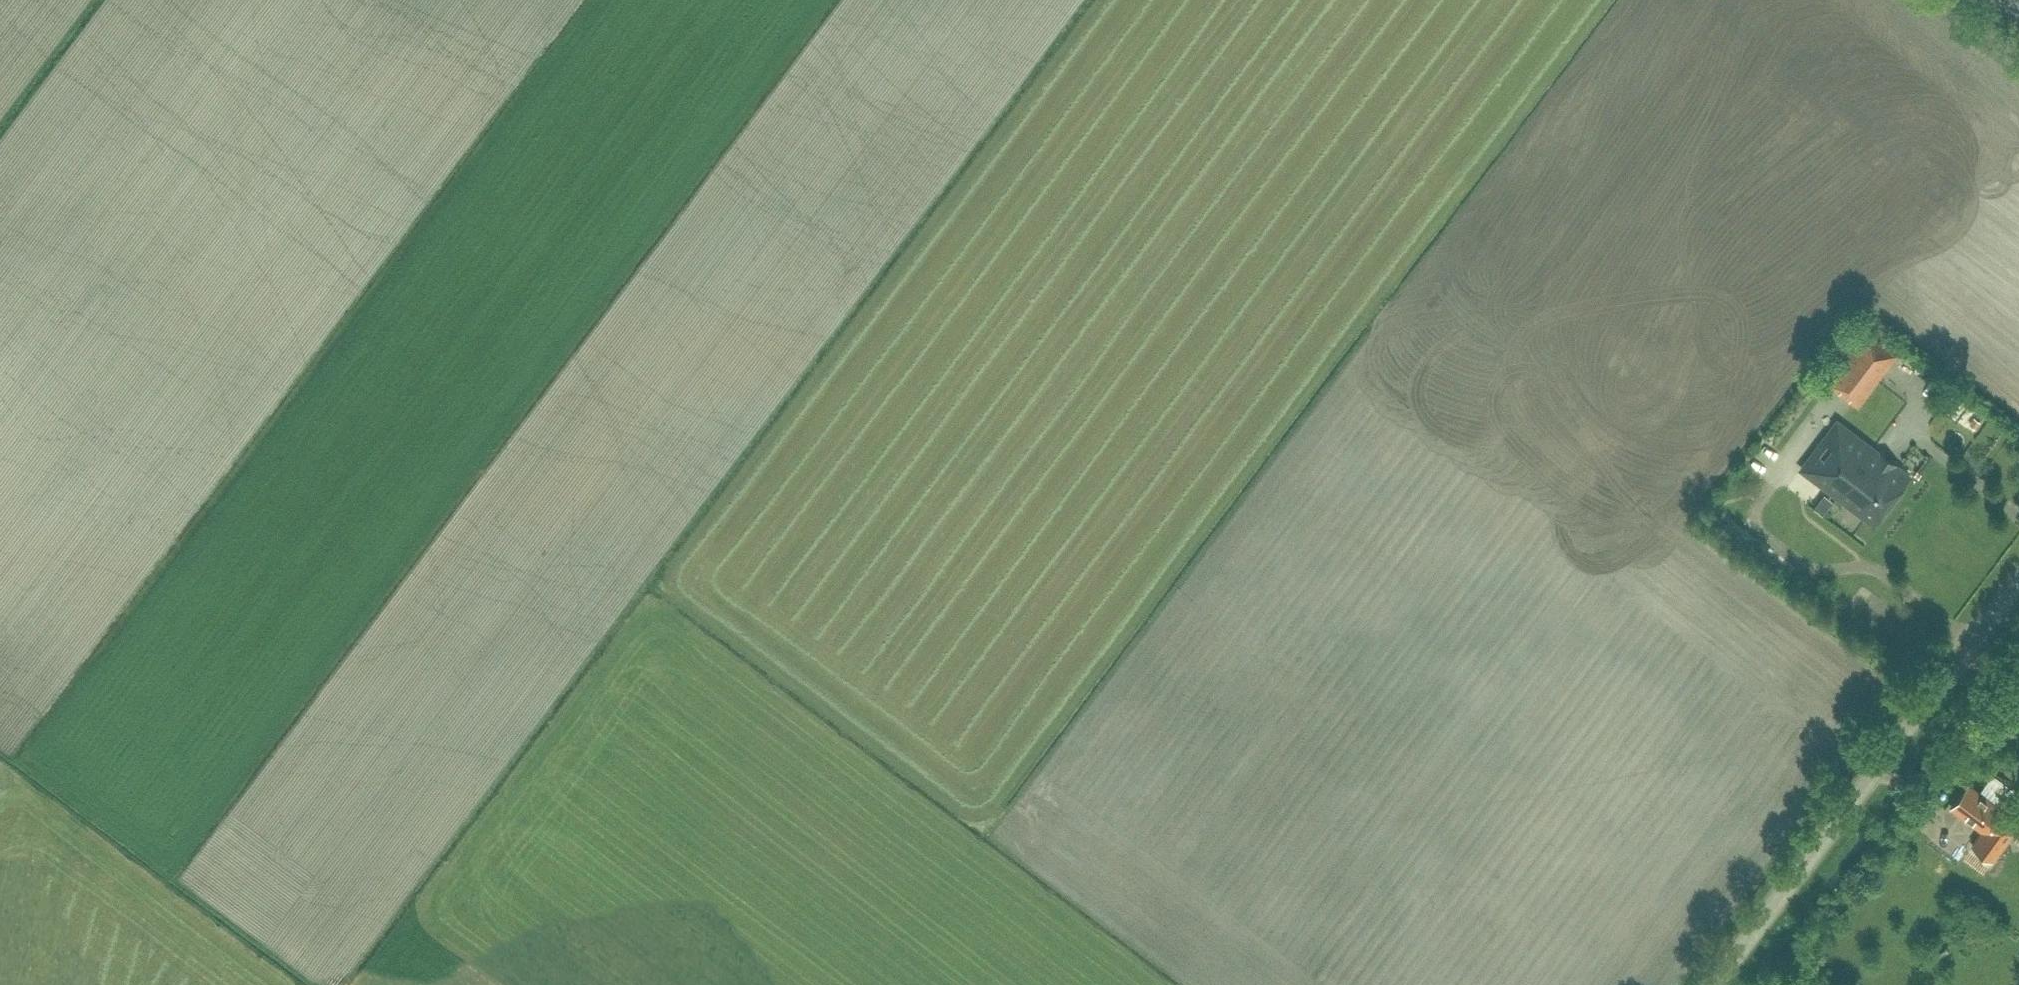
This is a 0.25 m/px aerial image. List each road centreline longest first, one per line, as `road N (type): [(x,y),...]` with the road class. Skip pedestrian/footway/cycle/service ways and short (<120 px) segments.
road 1 (tertiary): [(1712,984),(2018,578)]

